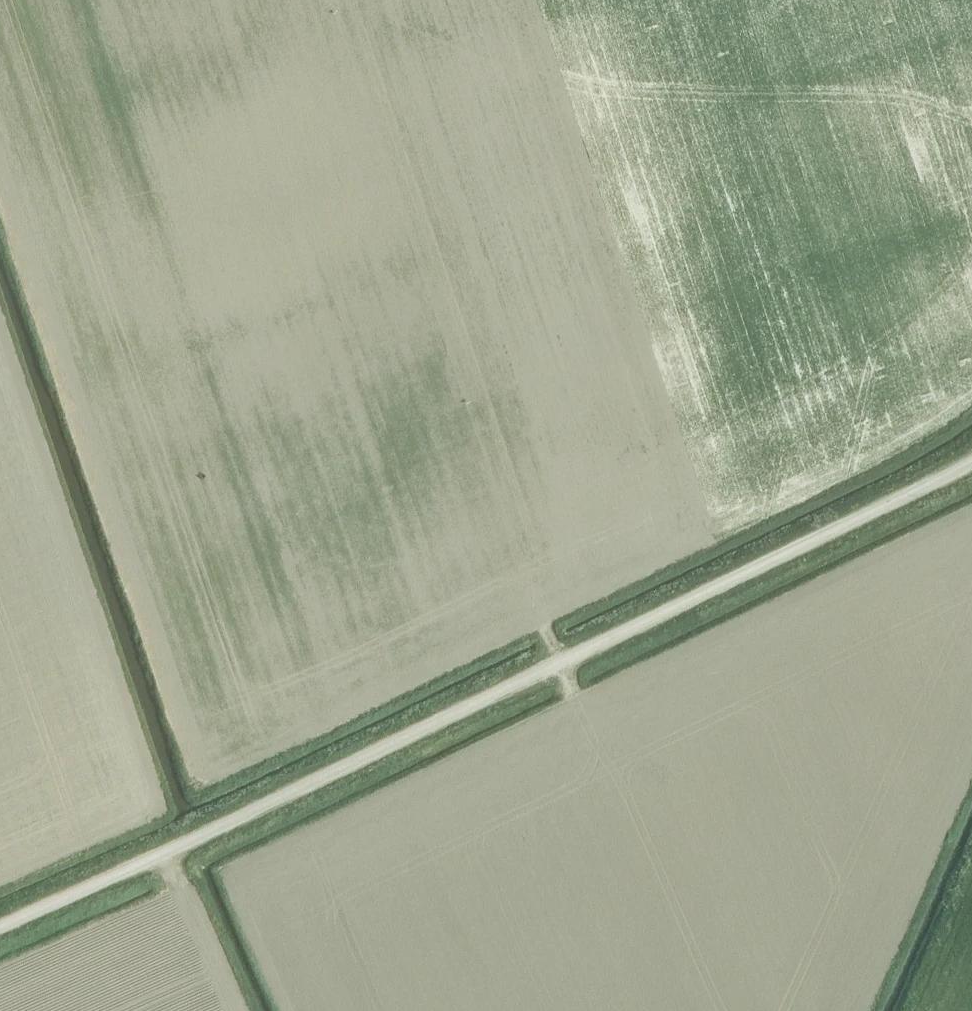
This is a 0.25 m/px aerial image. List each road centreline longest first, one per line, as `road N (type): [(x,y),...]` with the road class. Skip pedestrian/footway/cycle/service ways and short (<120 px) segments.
road 1 (unclassified): [(0,927),(903,501),(971,459)]

